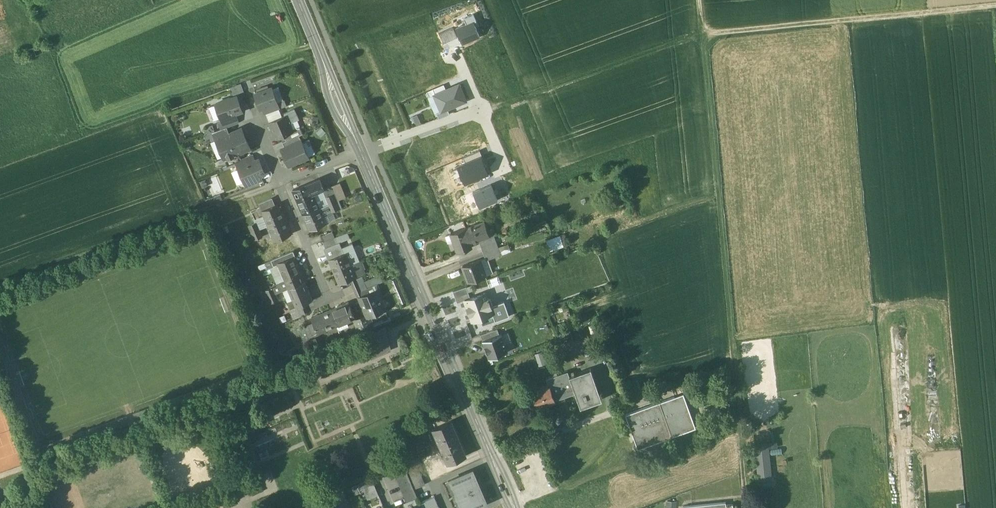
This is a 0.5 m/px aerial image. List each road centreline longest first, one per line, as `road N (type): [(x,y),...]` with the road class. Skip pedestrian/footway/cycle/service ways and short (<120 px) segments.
road 1 (track): [(748,507),(702,34)]
road 2 (secondary): [(513,507),(362,155)]
road 3 (track): [(280,182),(0,286)]
road 4 (track): [(995,7),(702,34)]
road 5 (track): [(702,34),(494,108)]
road 6 (secondary): [(362,155),(298,0)]
road 7 (residential): [(481,113),(362,155)]
road 8 (residential): [(326,299),(280,182)]

